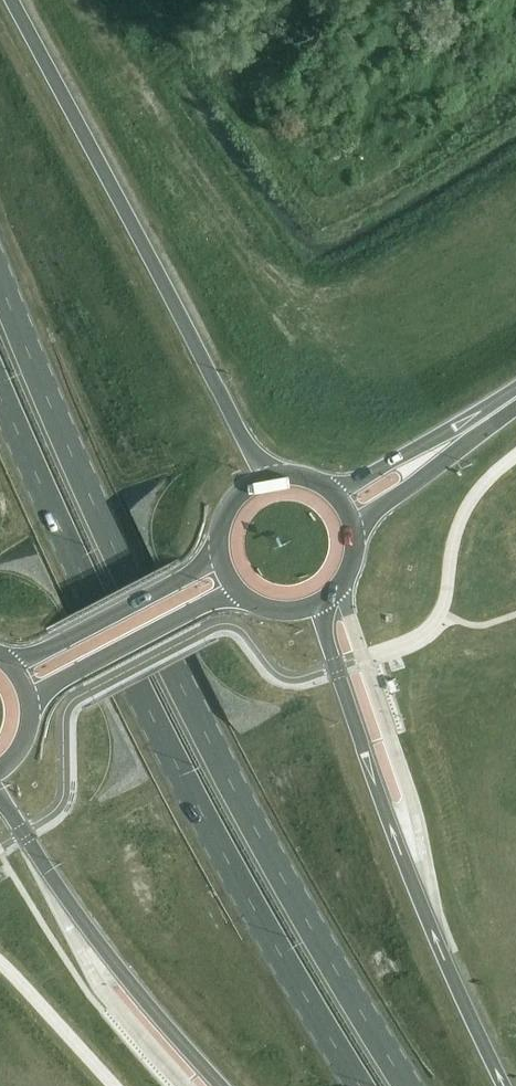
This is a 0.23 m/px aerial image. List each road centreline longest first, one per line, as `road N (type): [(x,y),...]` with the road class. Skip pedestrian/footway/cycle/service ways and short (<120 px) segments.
road 1 (primary): [(408,1085),(199,722),(80,479),(0,284)]
road 2 (primary): [(0,379),(166,743),(361,1085)]
road 3 (trunk): [(274,477),(11,0)]
road 4 (primary): [(506,1085),(401,851),(317,603)]
road 5 (primary): [(0,798),(92,933),(223,1085)]
road 6 (primary): [(220,557),(12,663)]
road 7 (primary): [(31,698),(237,590)]
road 8 (primary): [(454,442),(390,464),(334,497)]
road 9 (primary): [(351,524),(454,442)]

